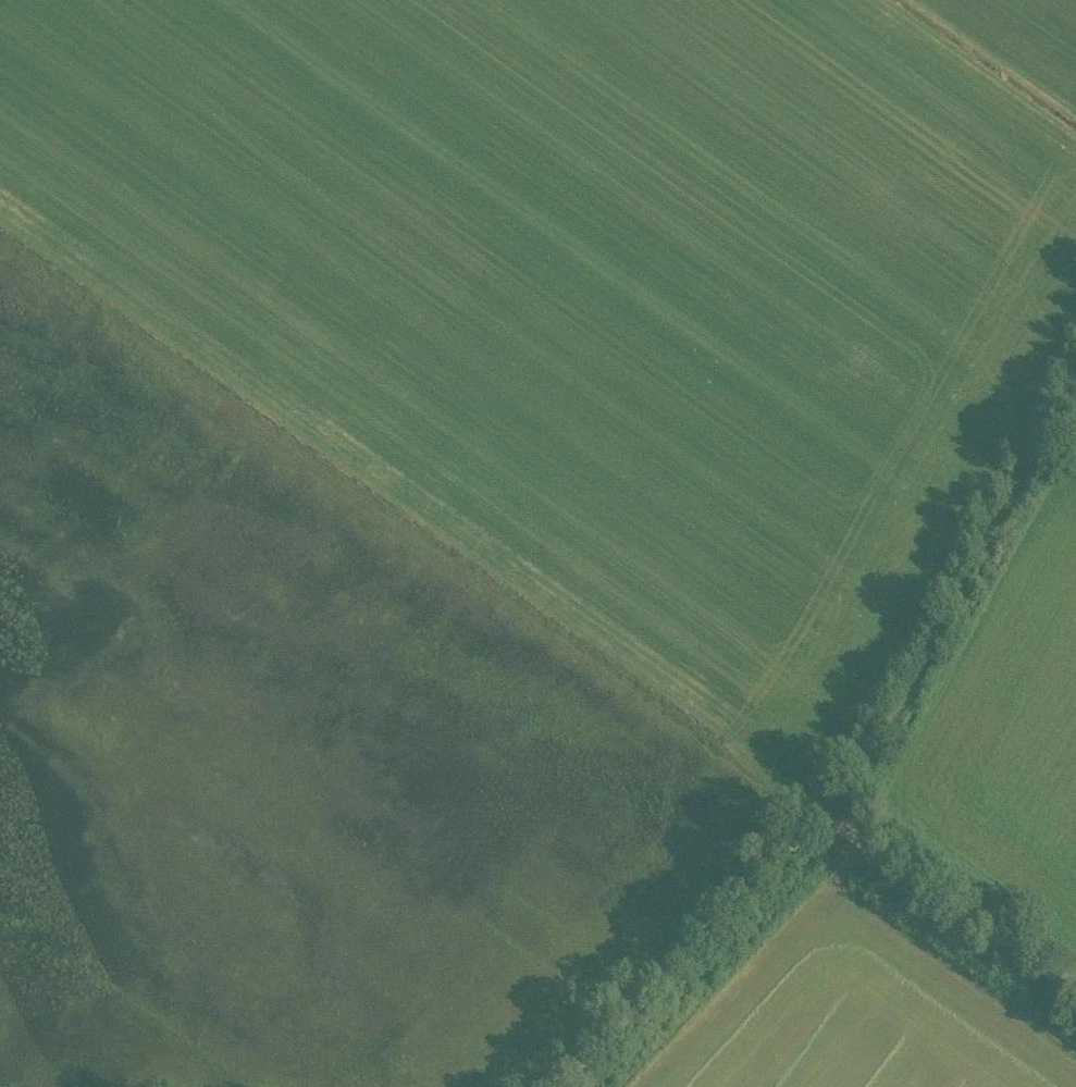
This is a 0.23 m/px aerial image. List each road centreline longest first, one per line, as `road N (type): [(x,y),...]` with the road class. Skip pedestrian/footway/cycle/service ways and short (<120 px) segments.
road 1 (track): [(561,1086),(821,816),(1075,362)]
road 2 (track): [(1075,997),(821,816)]

